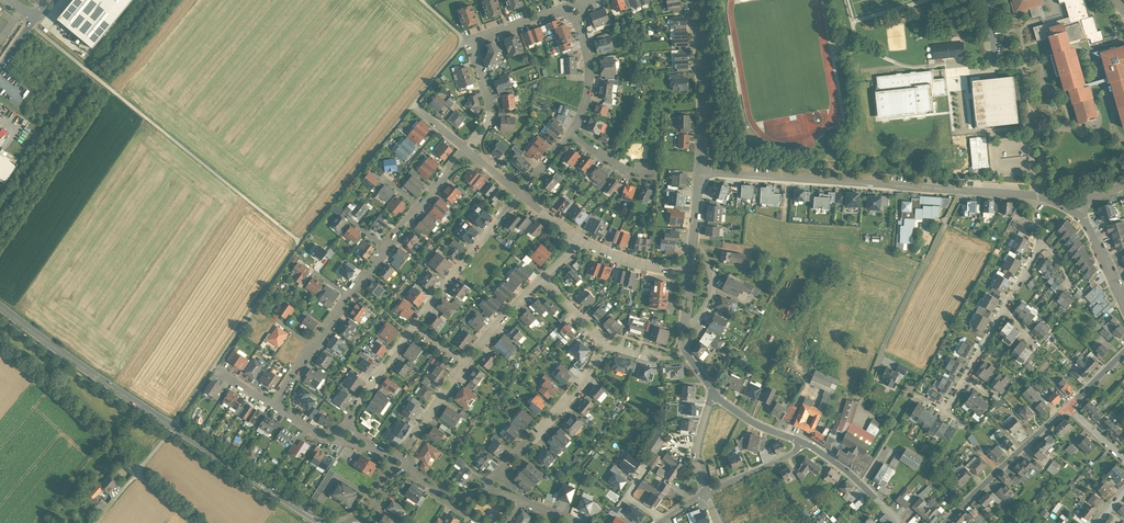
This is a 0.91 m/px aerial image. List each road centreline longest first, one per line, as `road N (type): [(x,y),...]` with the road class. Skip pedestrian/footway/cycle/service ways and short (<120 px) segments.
road 1 (track): [(174,426),(300,242),(463,42),(476,45)]
road 2 (secondary): [(310,515),(0,307)]
road 3 (track): [(30,24),(300,242)]
road 4 (residential): [(1038,196),(699,169)]
road 5 (track): [(0,351),(189,522)]
road 6 (residential): [(607,346),(563,409),(497,478)]
road 7 (residential): [(699,169),(694,0)]
road 8 (residential): [(415,325),(520,194)]
road 9 (residential): [(945,522),(1068,408)]
road 10 (residential): [(898,522),(803,443)]
road 11 (residential): [(350,427),(415,325)]

